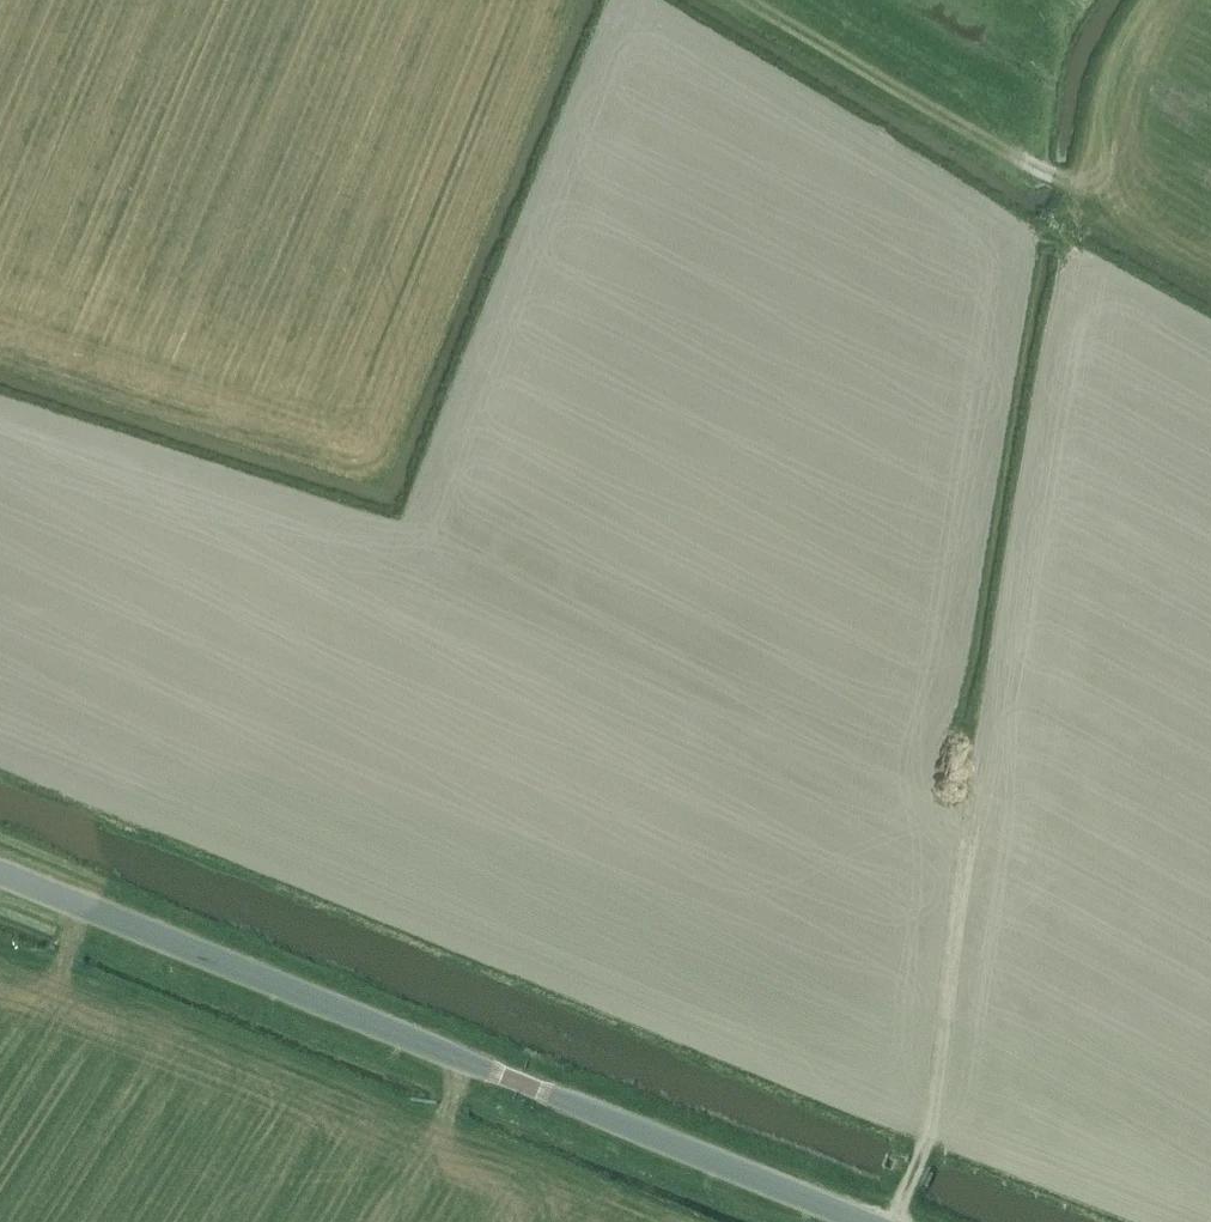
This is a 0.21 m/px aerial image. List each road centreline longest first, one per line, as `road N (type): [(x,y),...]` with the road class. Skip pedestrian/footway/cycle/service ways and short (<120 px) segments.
road 1 (tertiary): [(865,1221),(0,872)]

